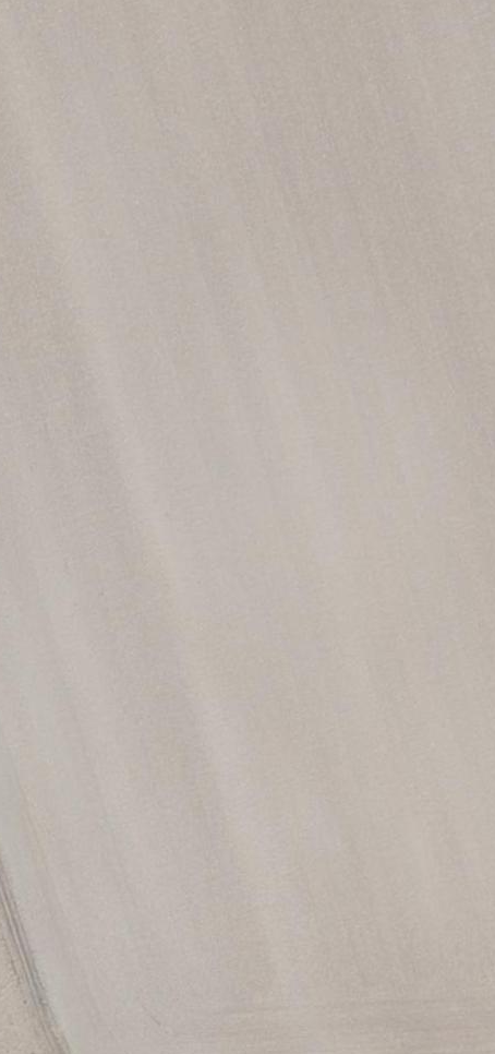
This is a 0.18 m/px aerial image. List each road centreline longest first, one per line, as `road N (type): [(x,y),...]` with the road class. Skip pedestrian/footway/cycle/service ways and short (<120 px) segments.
road 1 (track): [(0,786),(101,1053)]

